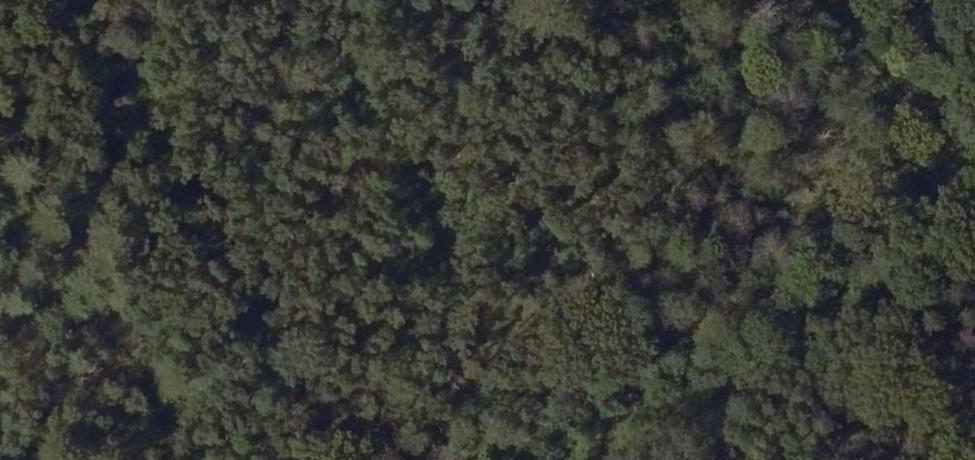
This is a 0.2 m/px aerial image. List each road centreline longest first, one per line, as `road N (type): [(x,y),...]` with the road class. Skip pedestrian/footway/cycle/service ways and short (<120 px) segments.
road 1 (track): [(974,241),(628,459)]

